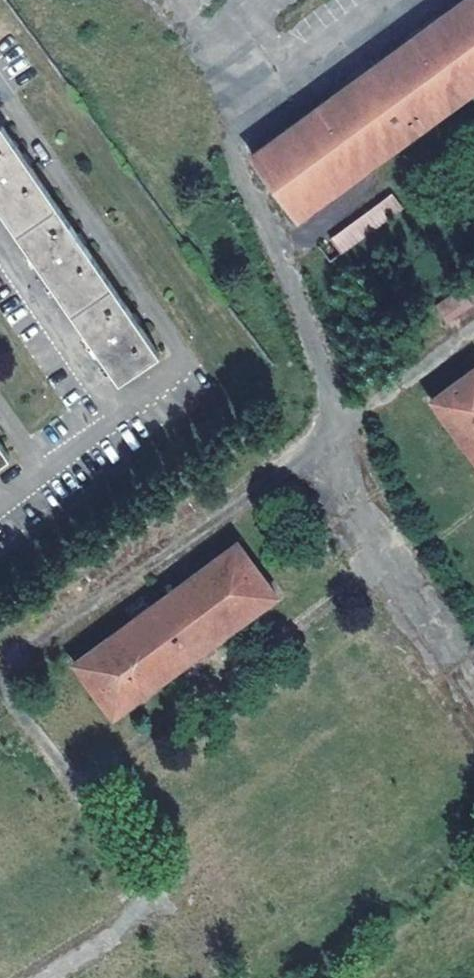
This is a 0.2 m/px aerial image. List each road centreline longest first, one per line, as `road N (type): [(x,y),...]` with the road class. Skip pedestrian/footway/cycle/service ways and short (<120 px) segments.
road 1 (track): [(47,977),(132,925),(144,900),(28,707),(22,657),(473,324)]
road 2 (track): [(273,0),(206,46),(238,170),(333,427),(473,639)]

